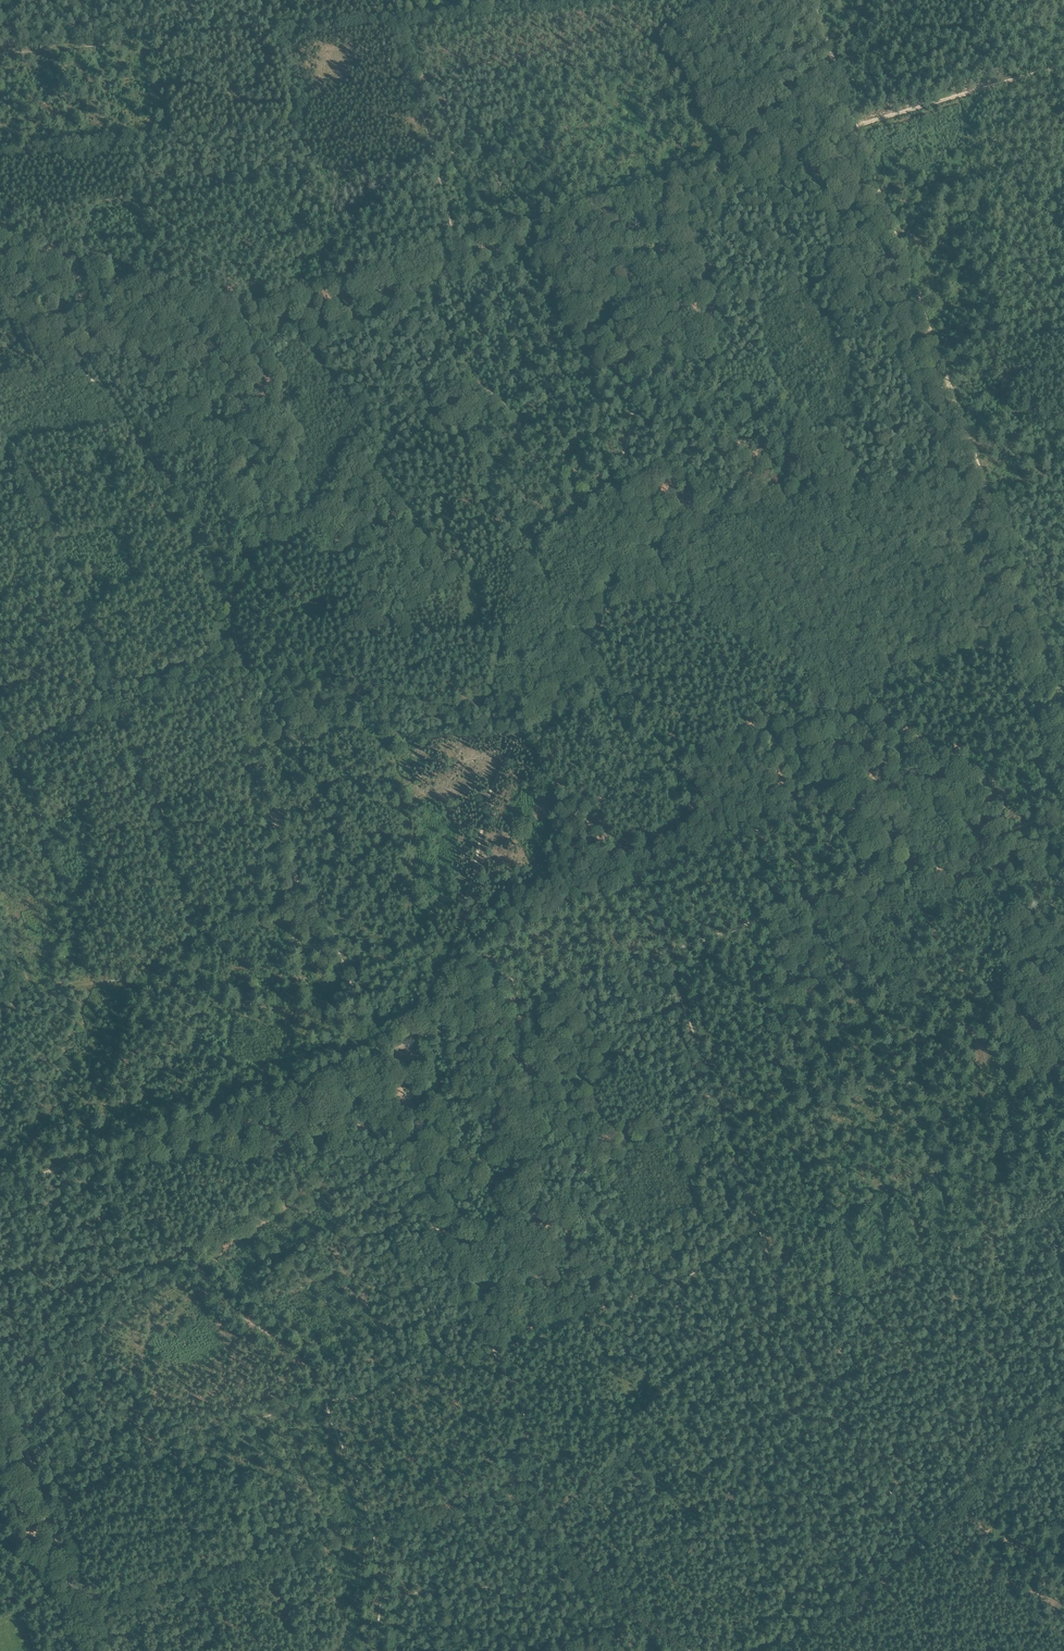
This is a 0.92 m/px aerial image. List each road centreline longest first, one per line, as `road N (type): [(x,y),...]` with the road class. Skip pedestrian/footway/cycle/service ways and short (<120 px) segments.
road 1 (track): [(731,162),(658,286),(631,361),(617,519),(519,738),(457,926),(392,1048)]
road 2 (track): [(0,285),(99,387),(188,510),(235,649),(258,784),(349,973),(368,1058)]
road 3 (track): [(0,383),(731,162)]
road 4 (track): [(1063,714),(858,127)]
road 5 (track): [(373,1071),(450,1271),(516,1392),(542,1537),(588,1577)]
road 6 (track): [(667,952),(1063,809)]
road 7 (track): [(400,1045),(369,1029),(146,984),(98,982),(0,1007)]
road 8 (track): [(0,1187),(368,1058)]
road 9 (track): [(731,162),(1063,63)]
road 10 (track): [(392,1048),(667,952)]
road 11 (track): [(898,0),(839,70),(731,162)]
road 12 (track): [(588,1577),(691,1650)]
road 13 (track): [(938,351),(1063,336)]

